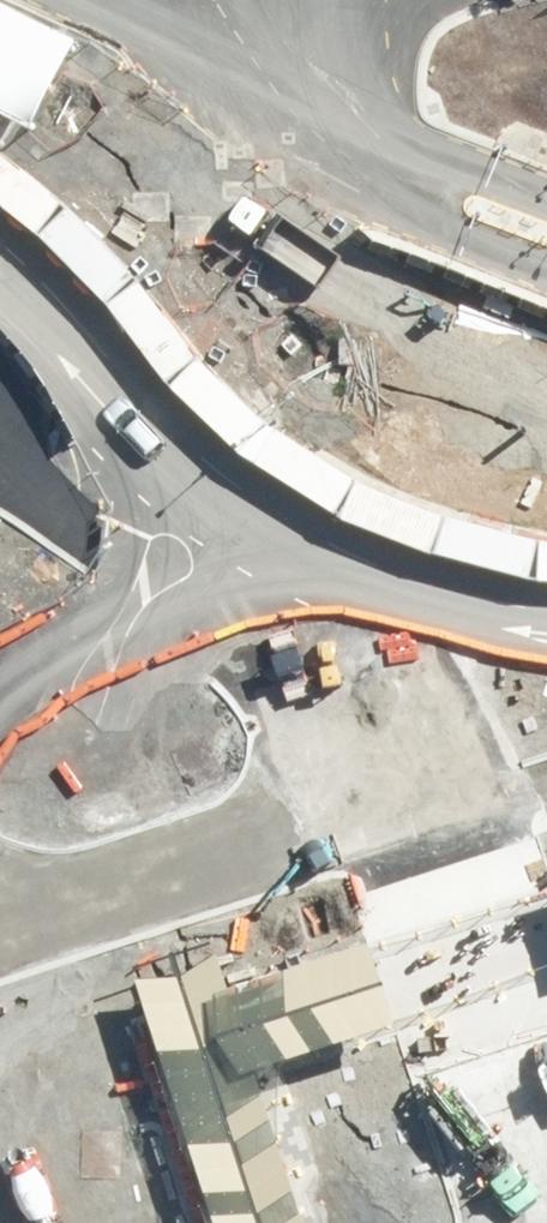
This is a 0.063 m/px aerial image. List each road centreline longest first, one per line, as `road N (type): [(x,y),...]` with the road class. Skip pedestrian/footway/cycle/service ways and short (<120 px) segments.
road 1 (unclassified): [(420,792),(444,722),(423,635),(270,475),(0,264)]
road 2 (tertiary): [(420,792),(245,595),(128,486),(0,422)]
road 3 (tertiary): [(514,1222),(435,955),(439,845),(420,792)]
road 4 (unclassified): [(546,766),(420,792)]

